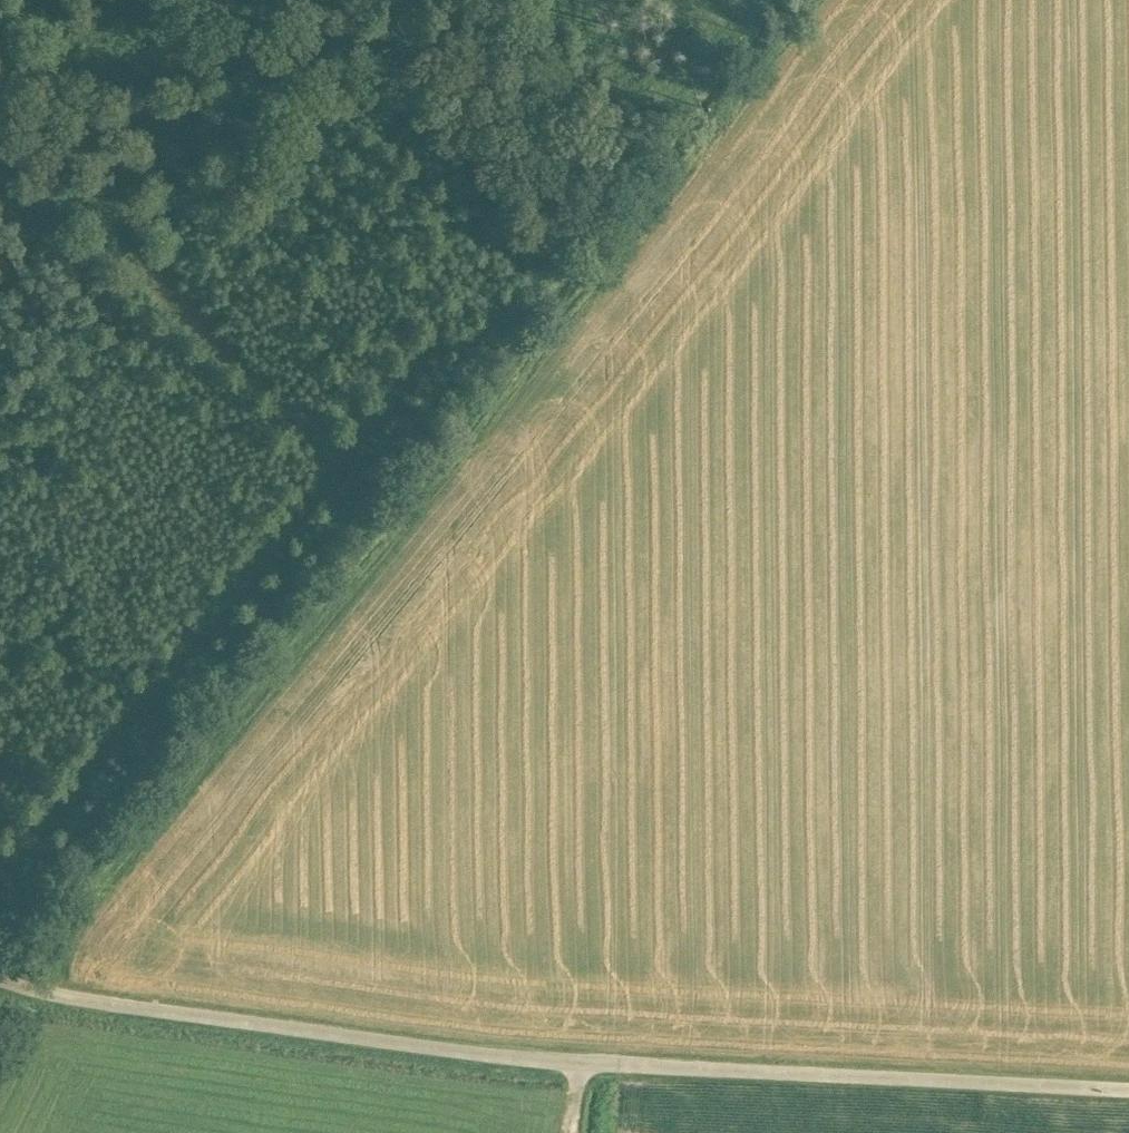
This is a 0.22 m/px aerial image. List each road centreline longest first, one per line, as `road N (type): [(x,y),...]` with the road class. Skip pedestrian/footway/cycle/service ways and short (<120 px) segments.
road 1 (track): [(1128,1090),(579,1063),(64,997),(0,974)]
road 2 (track): [(52,992),(60,932),(715,129)]

